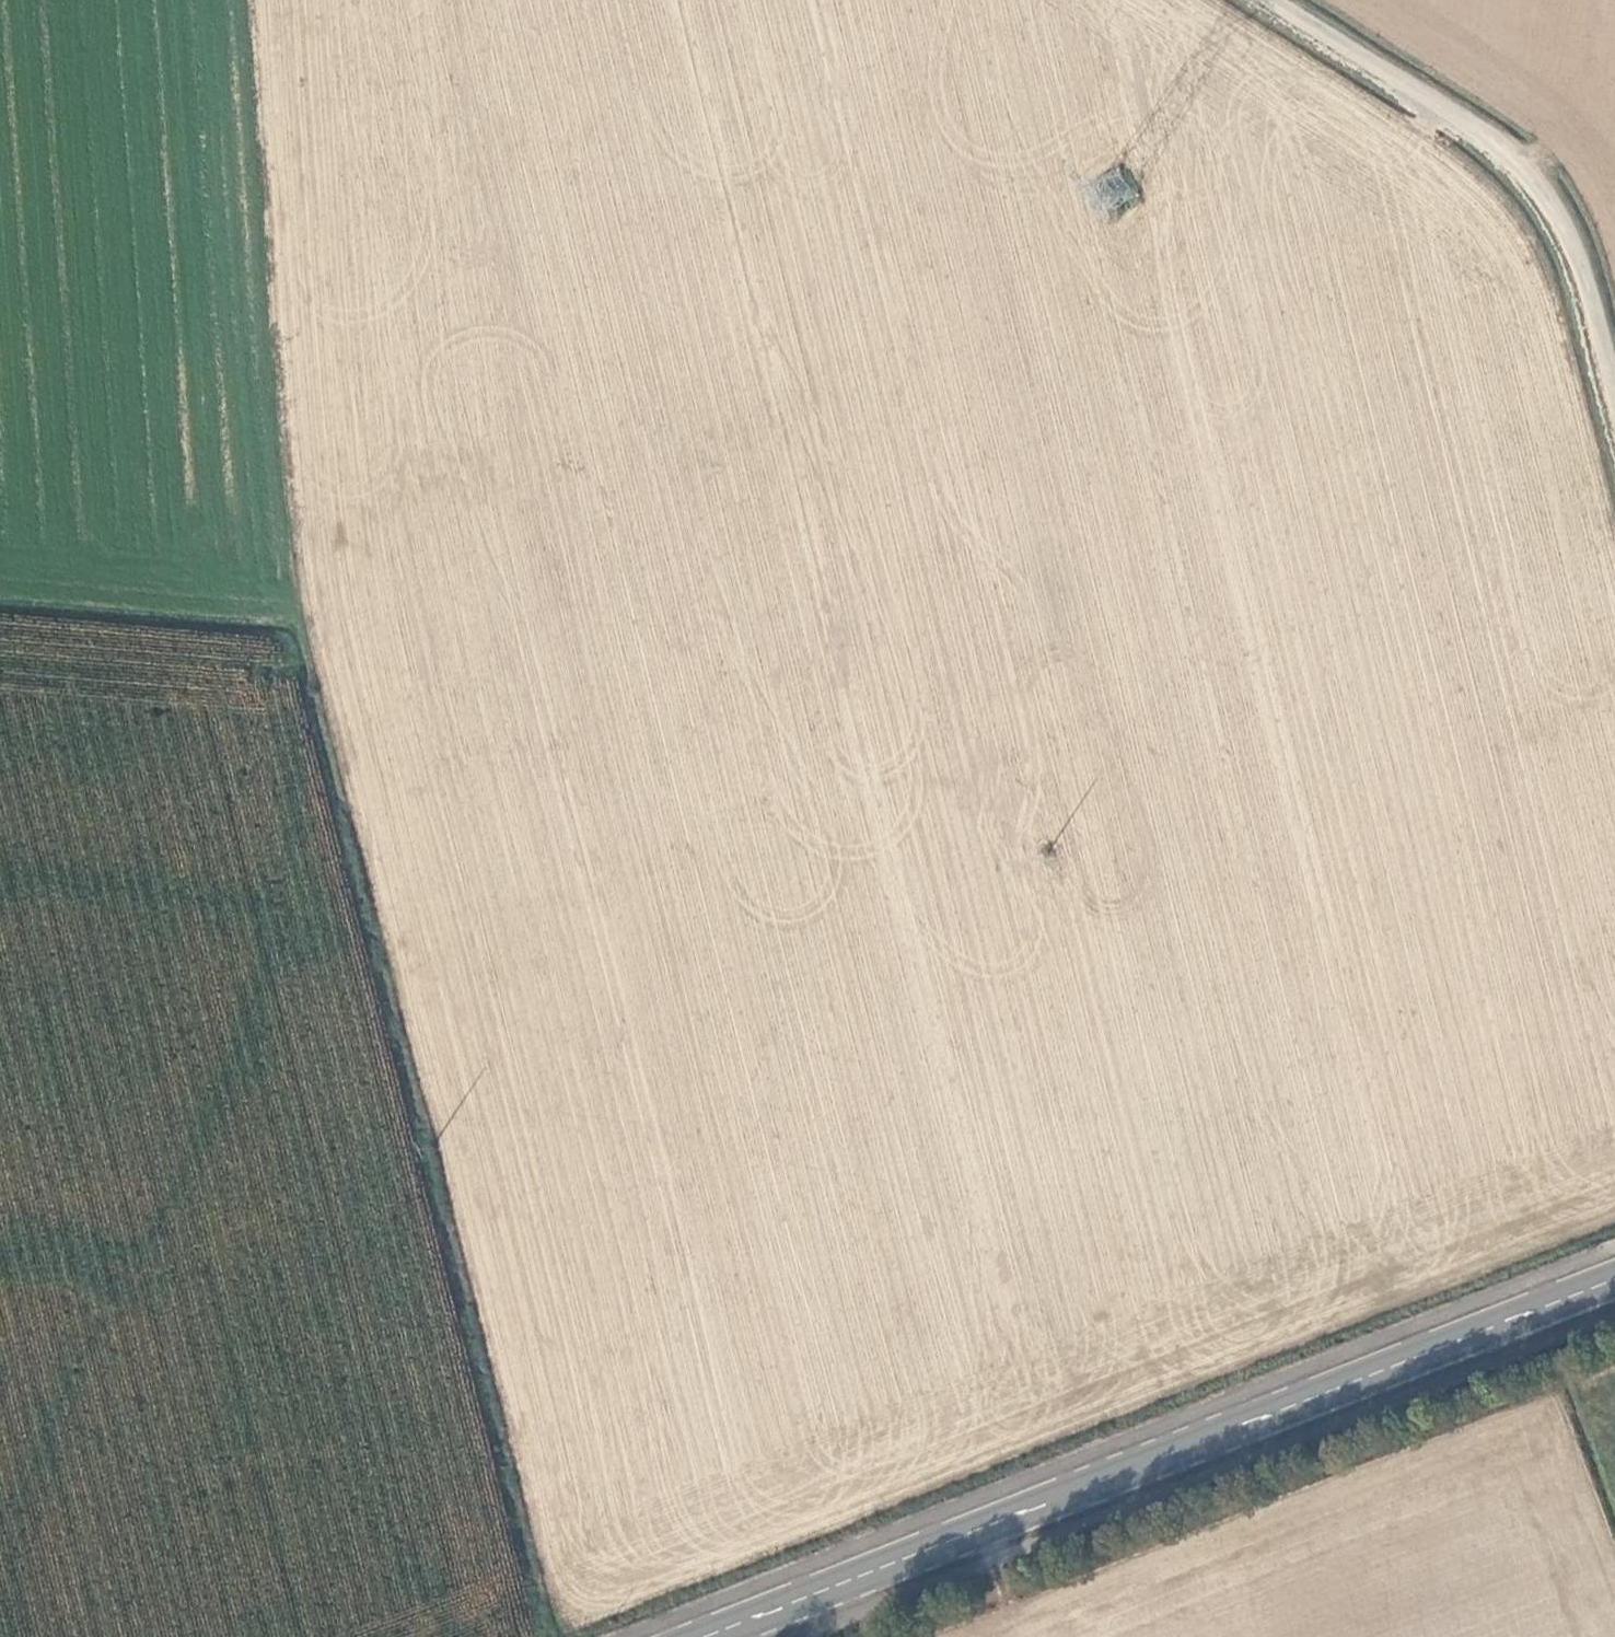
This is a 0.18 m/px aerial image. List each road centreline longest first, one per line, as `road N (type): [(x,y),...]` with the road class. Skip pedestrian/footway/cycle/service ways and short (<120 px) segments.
road 1 (secondary): [(710,1636),(1614,1282)]
road 2 (unclassified): [(1614,400),(1576,247),(1522,167),(1269,0)]

